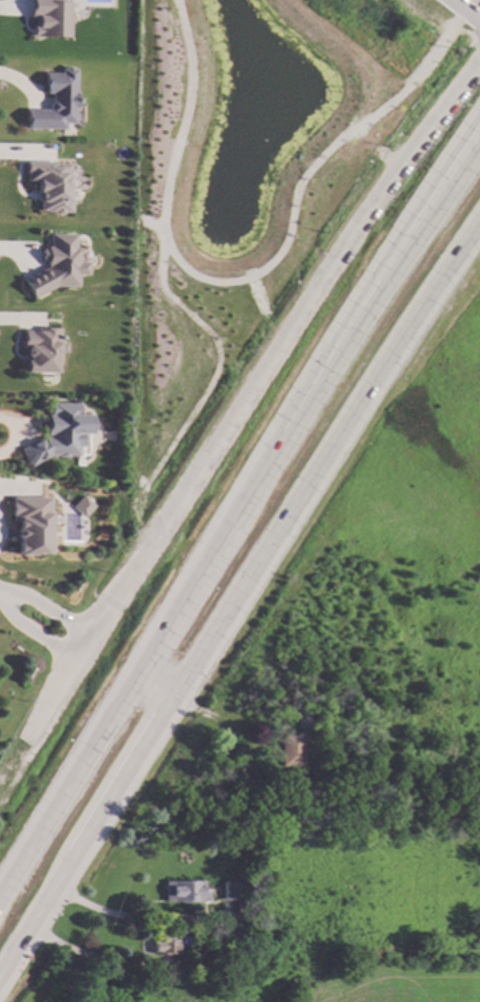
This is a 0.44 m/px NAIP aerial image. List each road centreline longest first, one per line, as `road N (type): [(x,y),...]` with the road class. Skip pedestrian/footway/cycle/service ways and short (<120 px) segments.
road 1 (trunk): [(479,125),(0,883)]
road 2 (trunk): [(0,966),(306,477),(479,221)]
road 3 (residential): [(479,53),(272,355),(2,780)]

